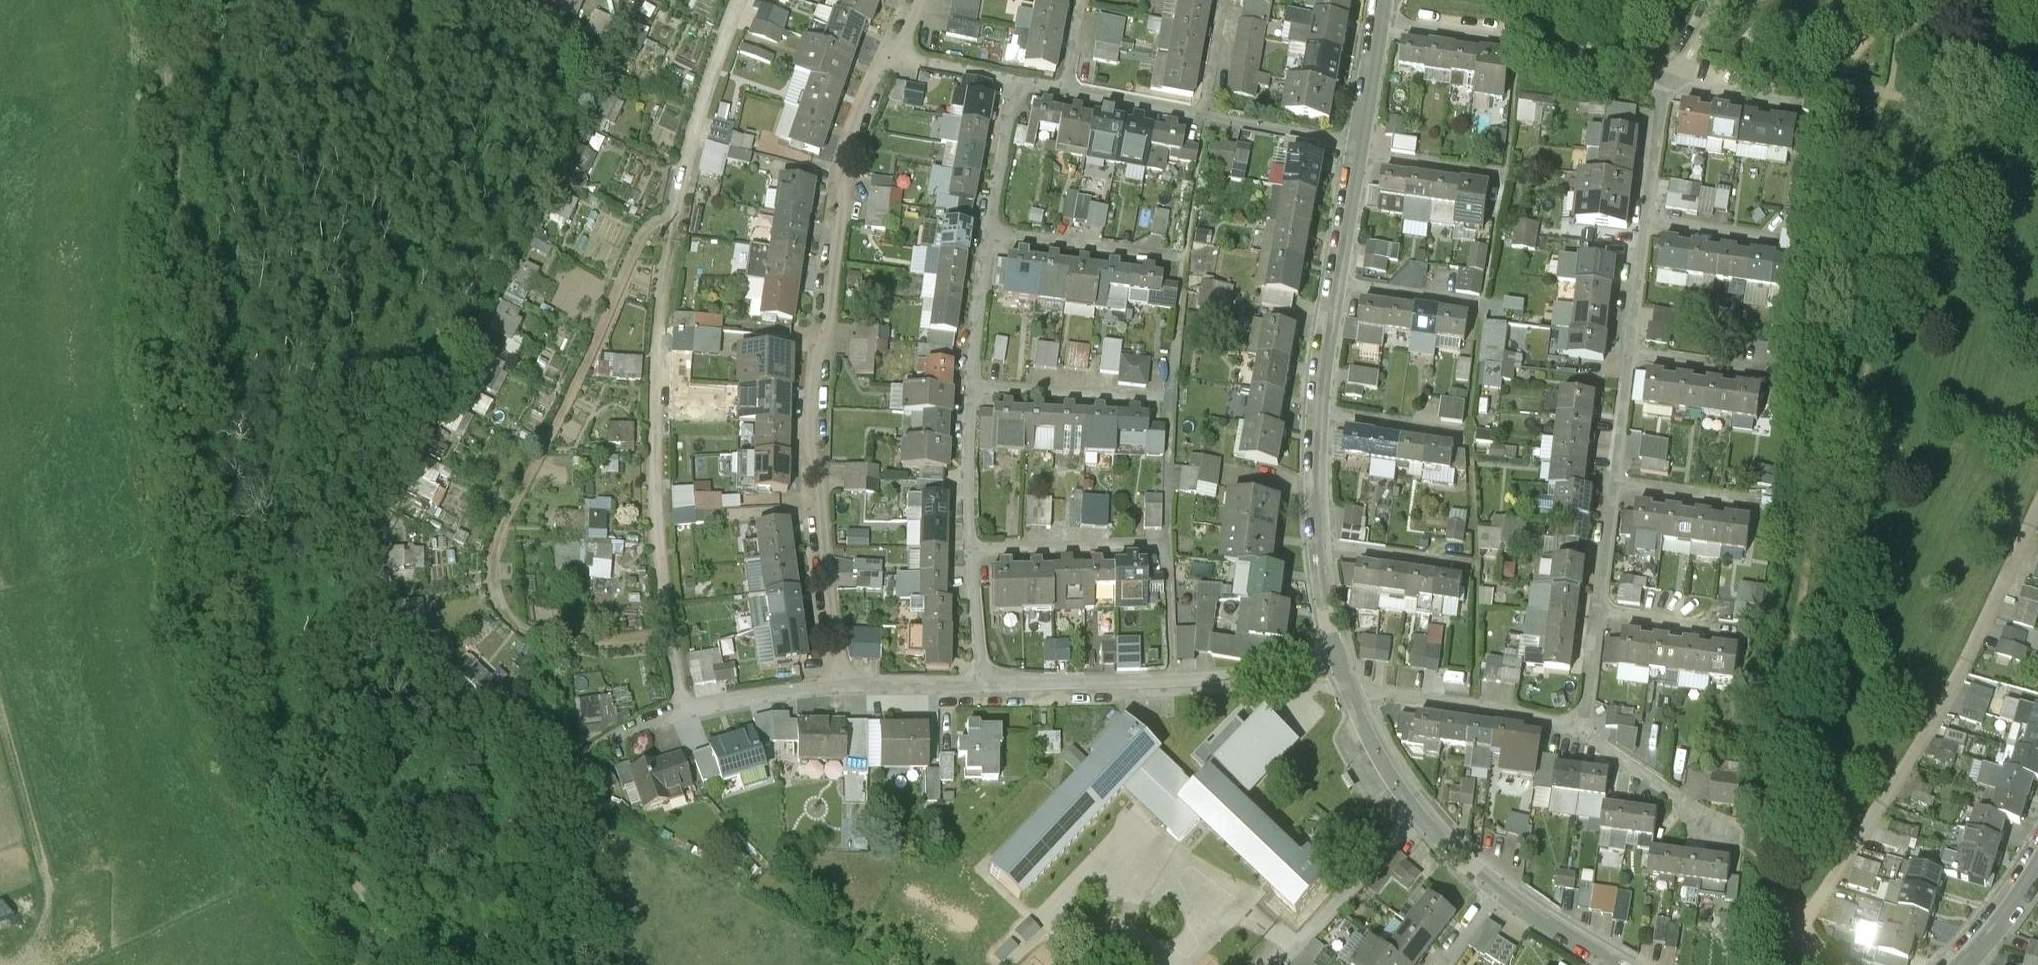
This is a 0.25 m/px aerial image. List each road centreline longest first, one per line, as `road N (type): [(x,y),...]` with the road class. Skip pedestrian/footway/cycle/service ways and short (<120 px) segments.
road 1 (track): [(394,964),(274,780),(238,668),(187,425),(158,0)]
road 2 (residential): [(892,54),(842,172),(816,418),(816,508),(843,693)]
road 3 (residential): [(982,691),(1255,680),(1338,663)]
road 4 (residential): [(1382,25),(1596,51),(1669,82)]
road 5 (residential): [(1495,891),(1422,812),(1350,693)]
road 6 (residential): [(610,738),(754,699),(843,693)]
road 7 (residential): [(1582,737),(1475,705),(1350,693)]
road 8 (residential): [(967,388),(1169,395)]
road 9 (residential): [(987,233),(1185,256)]
road 10 (residential): [(970,548),(1167,543)]
road 11 (residential): [(1742,841),(1582,737)]
road 12 (track): [(544,788),(518,822),(505,860),(489,964)]
road 13 (residential): [(967,388),(970,548)]
road 14 (residential): [(1358,143),(1201,115)]
road 15 (residential): [(1317,543),(1475,562)]
road 16 (residential): [(1015,78),(987,233)]
road 17 (residential): [(987,233),(967,388)]
road 18 (residential): [(1358,143),(1382,155),(1506,172)]
road 19 (residential): [(1317,413),(1467,432)]
road 20 (residential): [(1616,483),(1764,503)]
road 21 (residential): [(1335,283),(1481,303)]
road 22 (residential): [(970,548),(982,691)]
road 23 (residential): [(1600,613),(1742,633)]
road 24 (residential): [(1335,283),(1358,143)]
road 25 (residential): [(1201,115),(1064,85)]
road 26 (residential): [(843,693),(982,691)]
road 27 (residential): [(1669,82),(1646,219)]
road 28 (residential): [(1669,82),(1802,107)]
road 29 (residential): [(1632,351),(1765,371)]
road 30 (residential): [(1632,351),(1616,483)]
road 31 (residential): [(1646,219),(1632,351)]
road 32 (residential): [(1646,219),(1777,239)]
road 33 (residential): [(1606,962),(1495,891)]
road 34 (residential): [(1317,413),(1335,283)]
road 35 (residential): [(1616,483),(1600,613)]
road 36 (residential): [(1317,543),(1317,413)]
road 37 (residential): [(1015,78),(892,54)]
road 38 (residential): [(1600,613),(1582,737)]
road 39 (residential): [(2037,864),(1962,964)]
road 40 (residential): [(1338,663),(1317,543)]
road 41 (residential): [(1358,143),(1382,25)]

